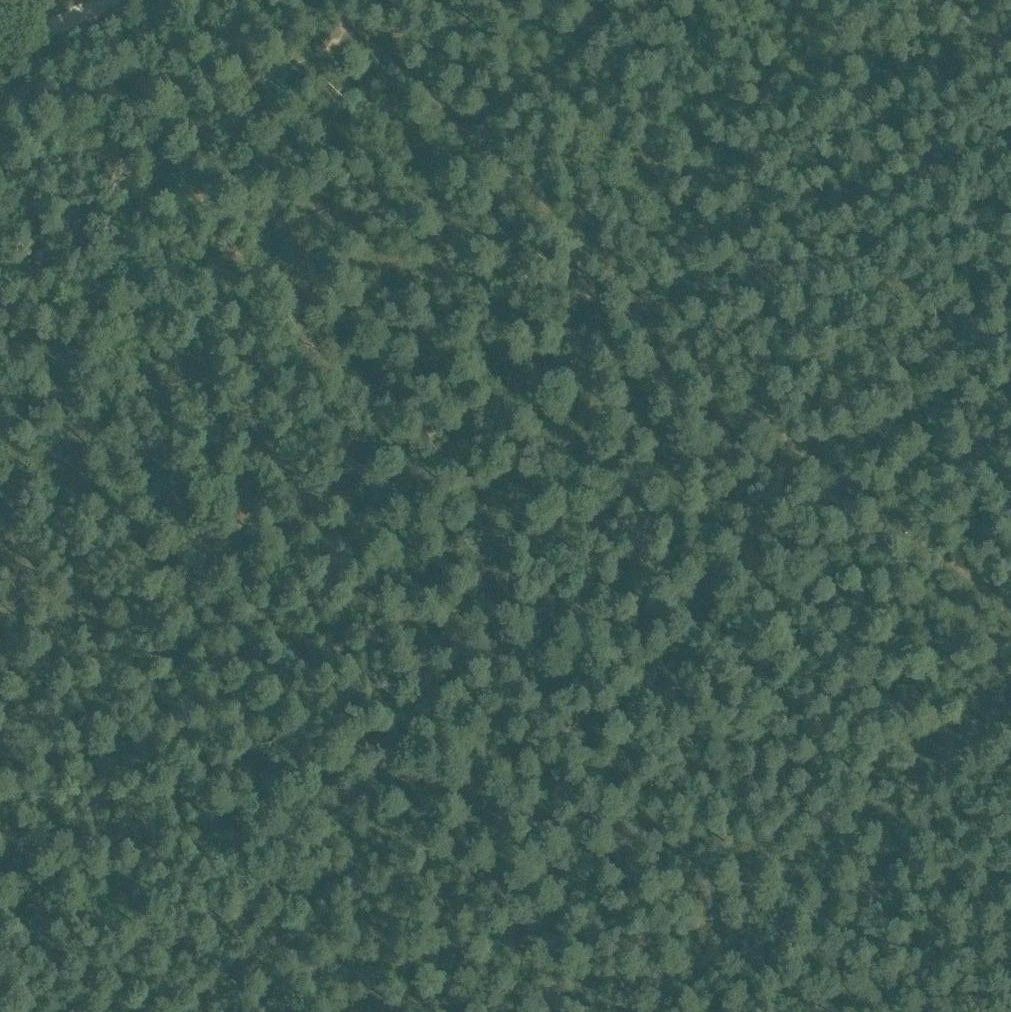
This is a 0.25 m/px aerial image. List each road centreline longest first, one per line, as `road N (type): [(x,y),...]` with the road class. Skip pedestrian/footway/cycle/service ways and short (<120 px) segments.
road 1 (track): [(342,7),(745,405),(1010,617)]
road 2 (track): [(195,540),(317,468),(353,437),(355,409),(216,226),(196,168),(201,133),(218,106),(322,52),(340,37),(342,7)]
road 3 (track): [(579,1011),(305,663),(238,561),(195,540)]
road 4 (track): [(643,1011),(1010,716)]
road 5 (track): [(195,540),(125,574),(0,612)]

